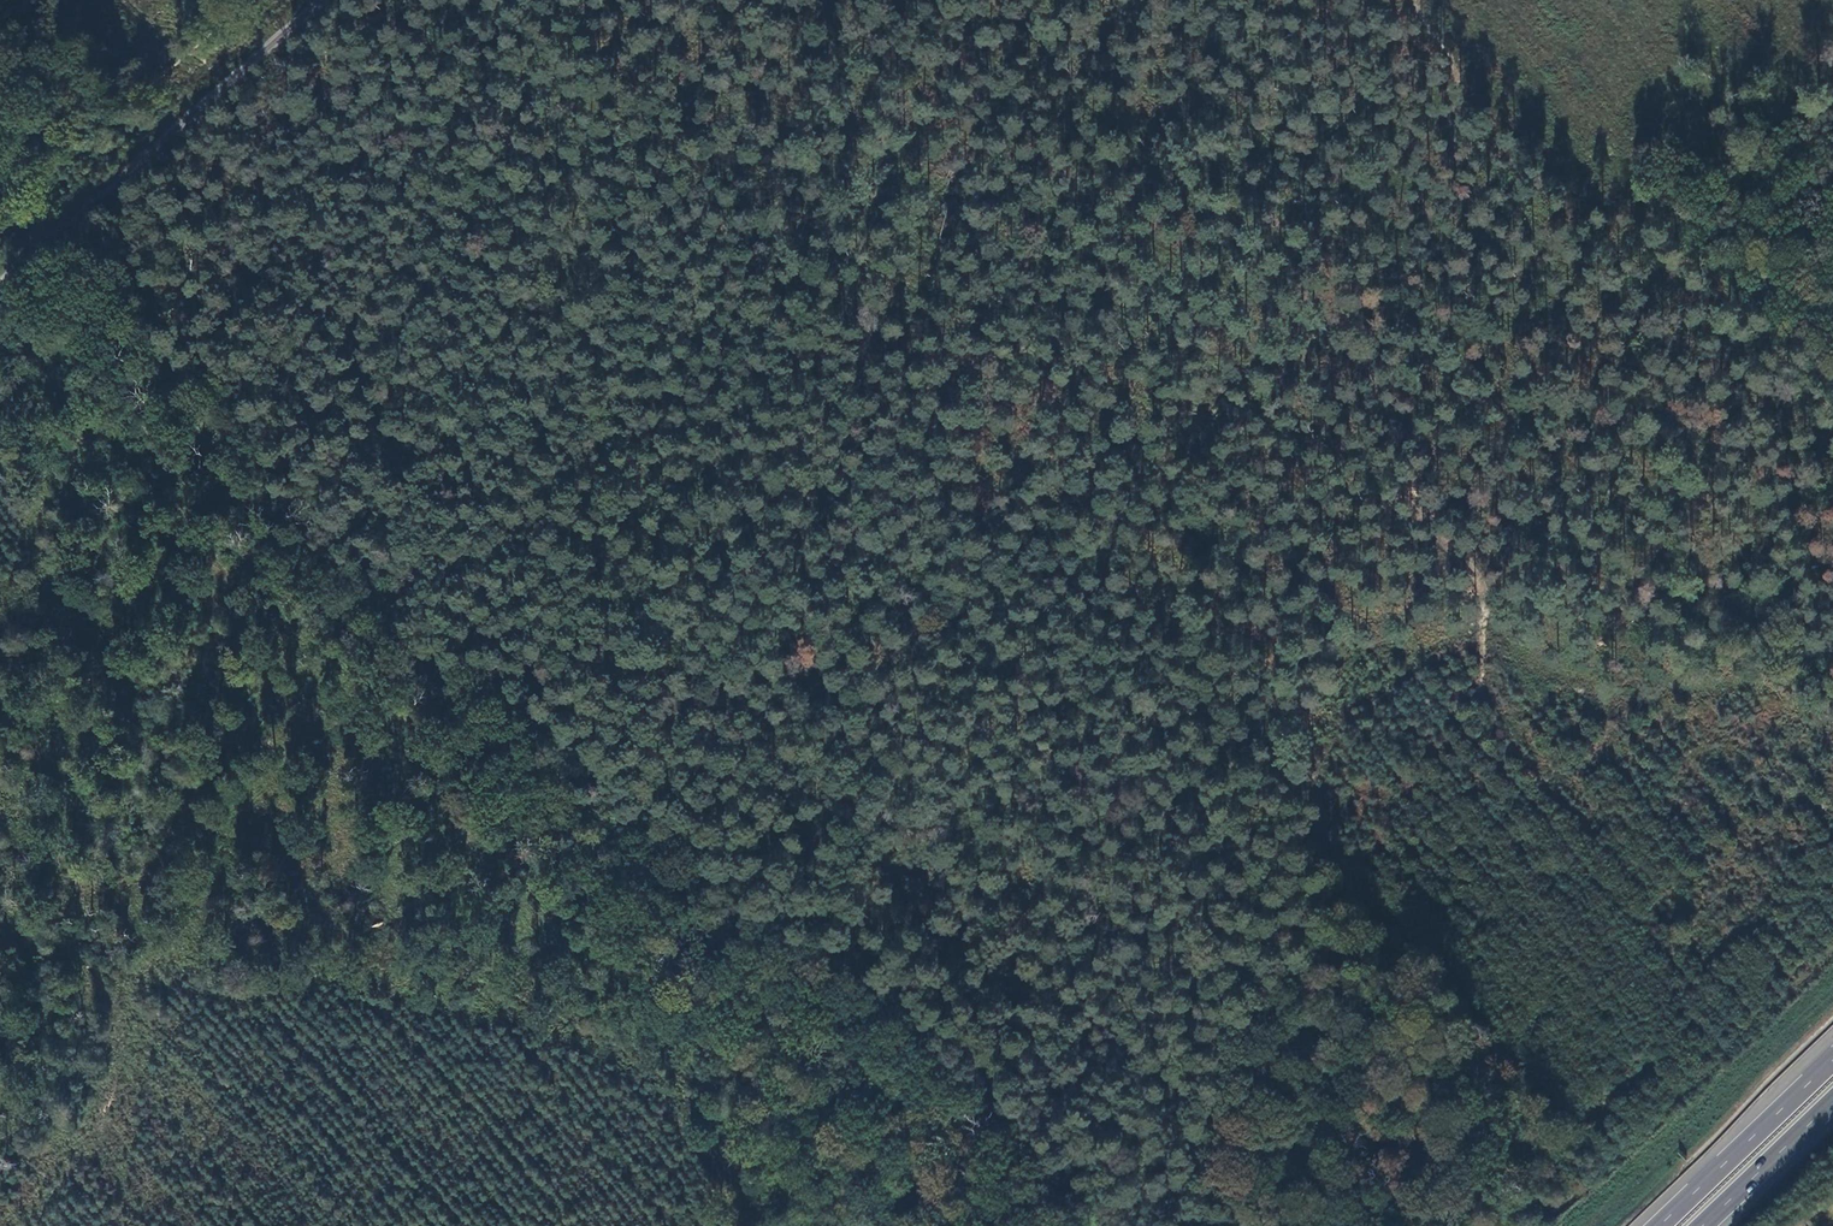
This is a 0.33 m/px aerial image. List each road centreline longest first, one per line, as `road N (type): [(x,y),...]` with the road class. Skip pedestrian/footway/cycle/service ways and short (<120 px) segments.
road 1 (track): [(0,280),(318,0)]
road 2 (motorway): [(1832,1061),(1660,1225)]
road 3 (motorway): [(1703,1225),(1832,1102)]

